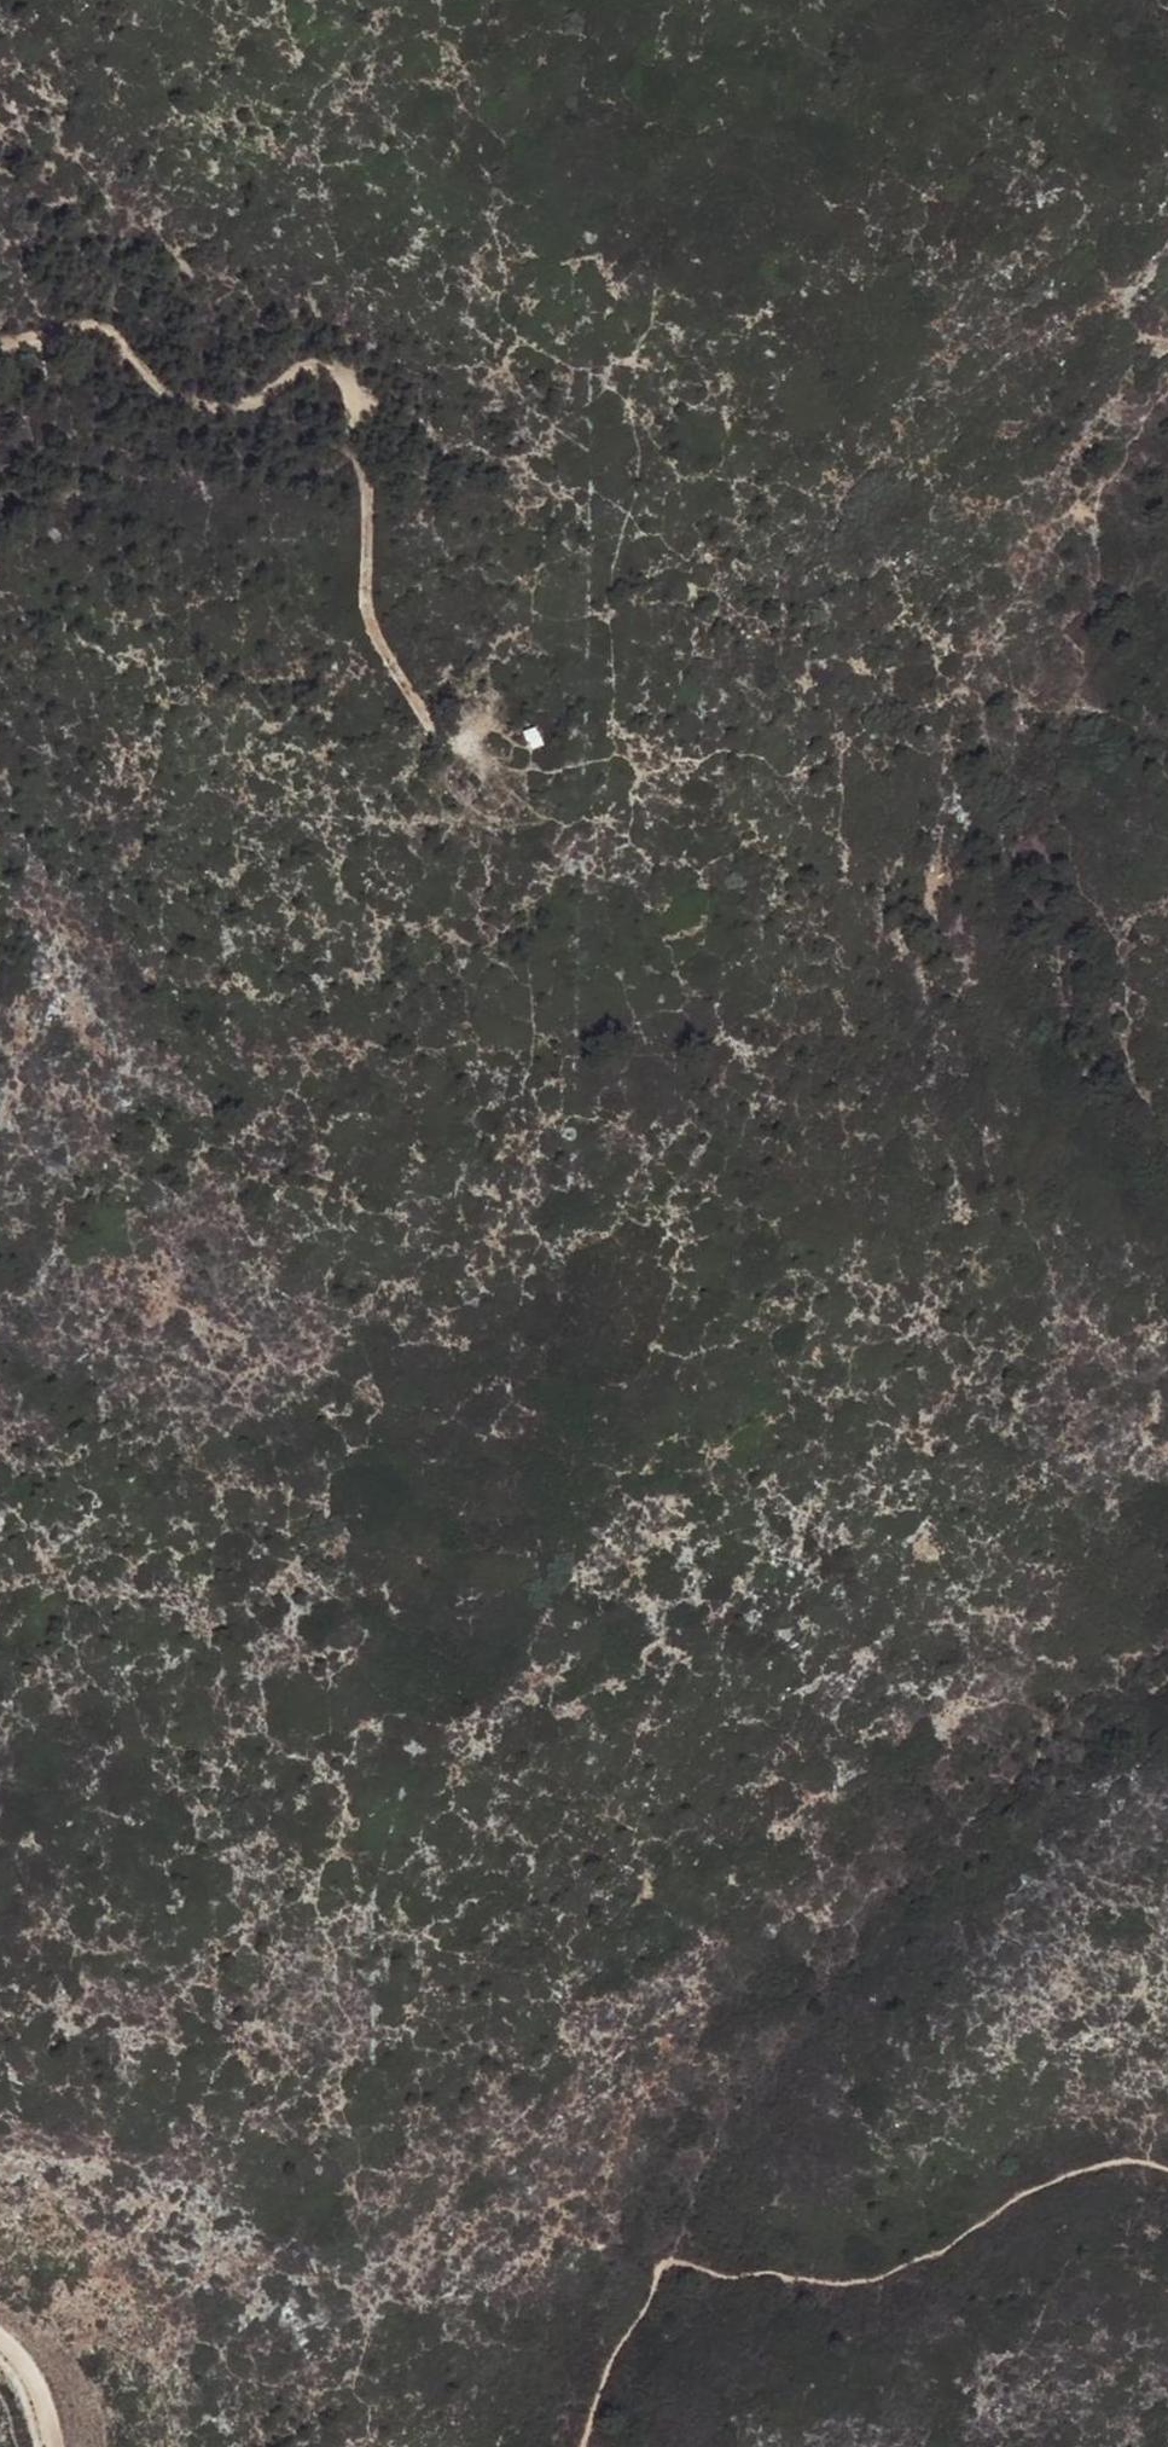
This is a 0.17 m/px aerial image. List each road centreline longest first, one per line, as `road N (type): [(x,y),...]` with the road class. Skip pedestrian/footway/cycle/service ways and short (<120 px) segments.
road 1 (track): [(0,346),(102,329),(183,395),(264,393),(336,370),(362,464),(368,592),(434,728),(507,772),(620,761)]
road 2 (track): [(50,2446),(24,2355),(0,2340)]

